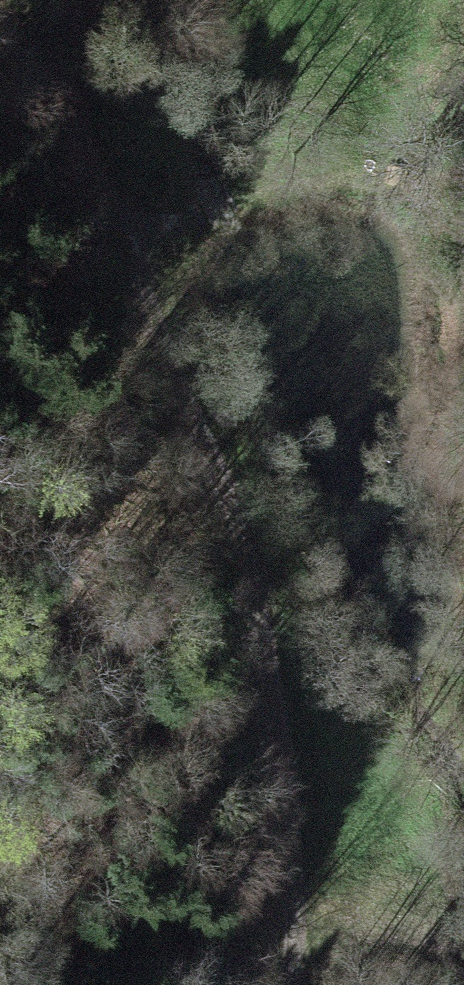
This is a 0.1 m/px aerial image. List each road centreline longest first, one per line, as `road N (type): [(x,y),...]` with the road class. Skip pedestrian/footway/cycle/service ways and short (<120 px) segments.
road 1 (track): [(21,0),(229,534),(270,680),(304,947)]
road 2 (track): [(463,281),(385,202),(307,198),(203,226),(112,236)]
road 3 (track): [(304,947),(423,959),(463,979)]

